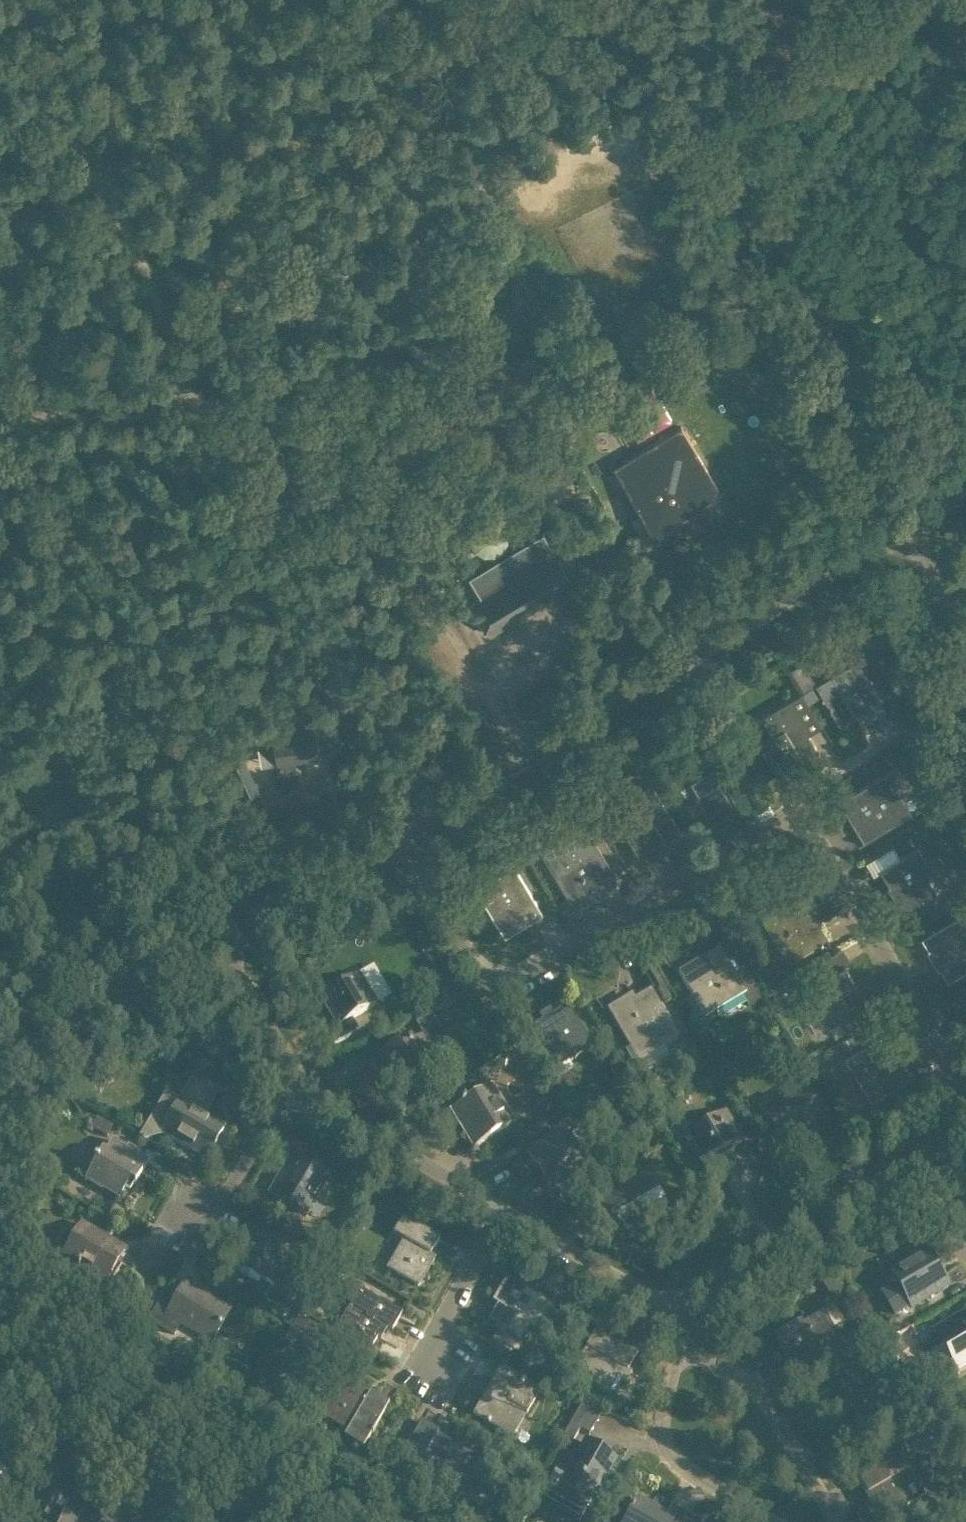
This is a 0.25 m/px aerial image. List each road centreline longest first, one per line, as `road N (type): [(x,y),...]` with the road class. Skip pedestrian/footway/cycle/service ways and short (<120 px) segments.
road 1 (unclassified): [(399,830),(899,525)]
road 2 (residential): [(399,830),(494,989),(796,807)]
road 3 (residential): [(965,1086),(796,807)]
road 4 (residential): [(668,1301),(913,1162)]
road 5 (unclassified): [(0,1083),(218,945)]
road 6 (residential): [(300,1080),(324,1107),(505,1212)]
road 7 (residential): [(677,1336),(666,1442),(692,1479),(770,1521)]
road 8 (unclassified): [(218,945),(399,830)]
road 9 (residential): [(190,1249),(300,1080)]
road 10 (residential): [(408,1378),(505,1212)]
road 11 (residential): [(505,1212),(668,1301)]
road 12 (residential): [(793,1446),(761,1394),(677,1336)]
road 13 (residential): [(218,945),(300,1080)]
road 14 (residential): [(965,628),(899,525)]

